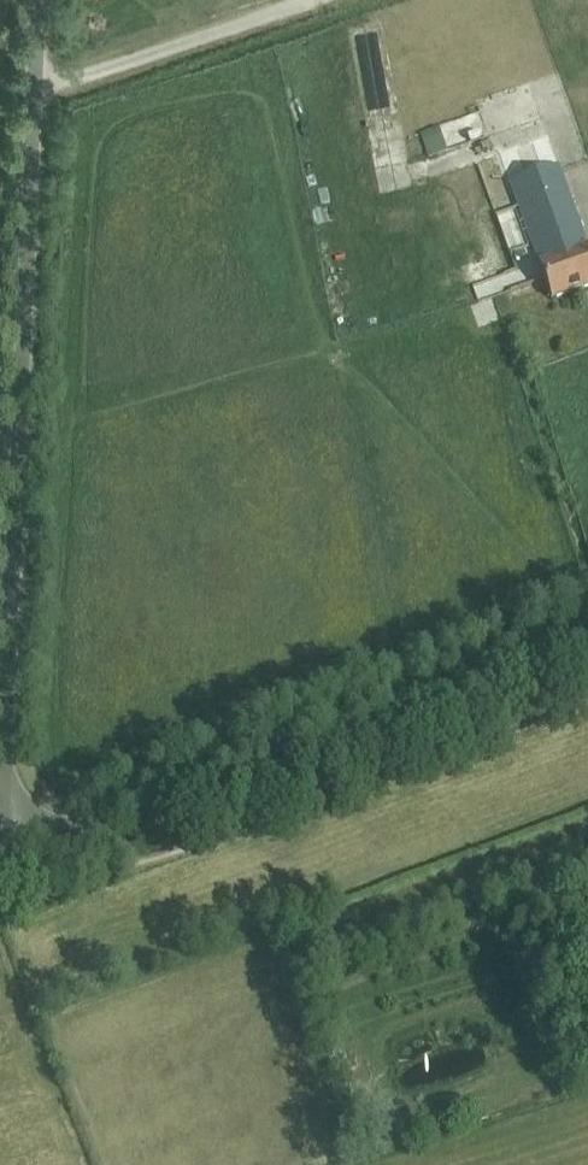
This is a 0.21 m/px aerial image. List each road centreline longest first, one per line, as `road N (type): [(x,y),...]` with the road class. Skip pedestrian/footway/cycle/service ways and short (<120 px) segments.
road 1 (unclassified): [(15,855),(1,799),(41,0)]
road 2 (tertiary): [(15,855),(587,627)]

